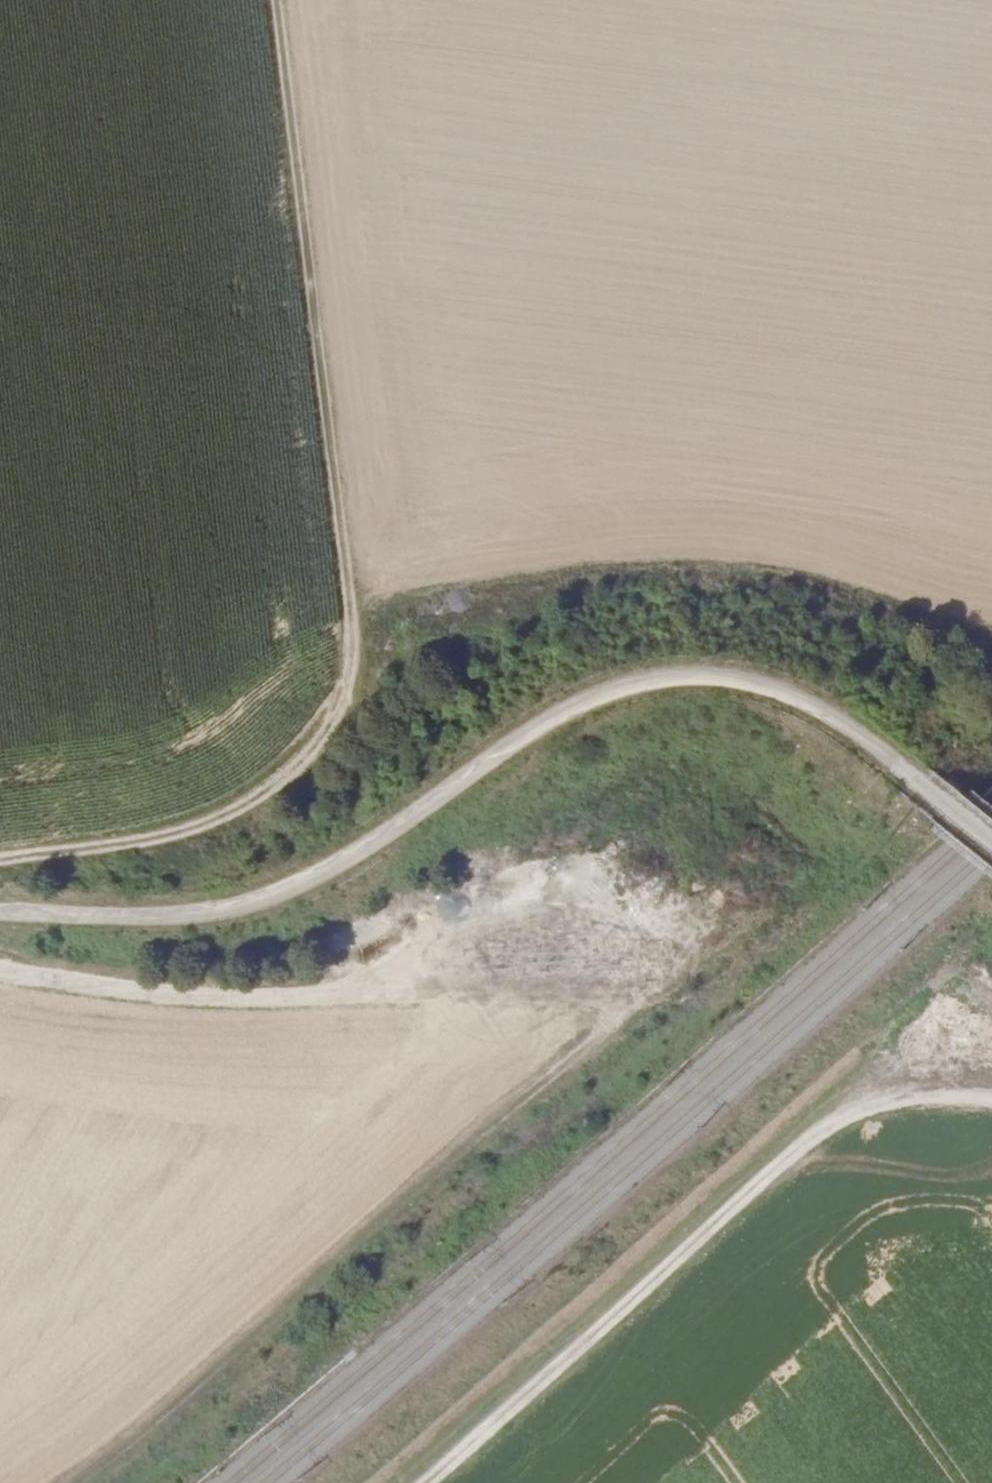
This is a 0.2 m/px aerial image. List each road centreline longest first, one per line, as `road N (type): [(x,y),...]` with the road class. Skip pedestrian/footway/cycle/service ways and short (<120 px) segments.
road 1 (track): [(278,0),(349,585),(350,704),(302,770),(239,811),(147,843),(0,862)]
road 2 (track): [(0,914),(165,916),(285,893),(377,844),(578,709),(640,686),(700,677),(754,683),(820,707),(991,840)]
road 3 (track): [(991,1102),(892,1101),(819,1137),(435,1482)]
road 4 (track): [(0,972),(197,998),(343,998),(399,990),(524,948)]

